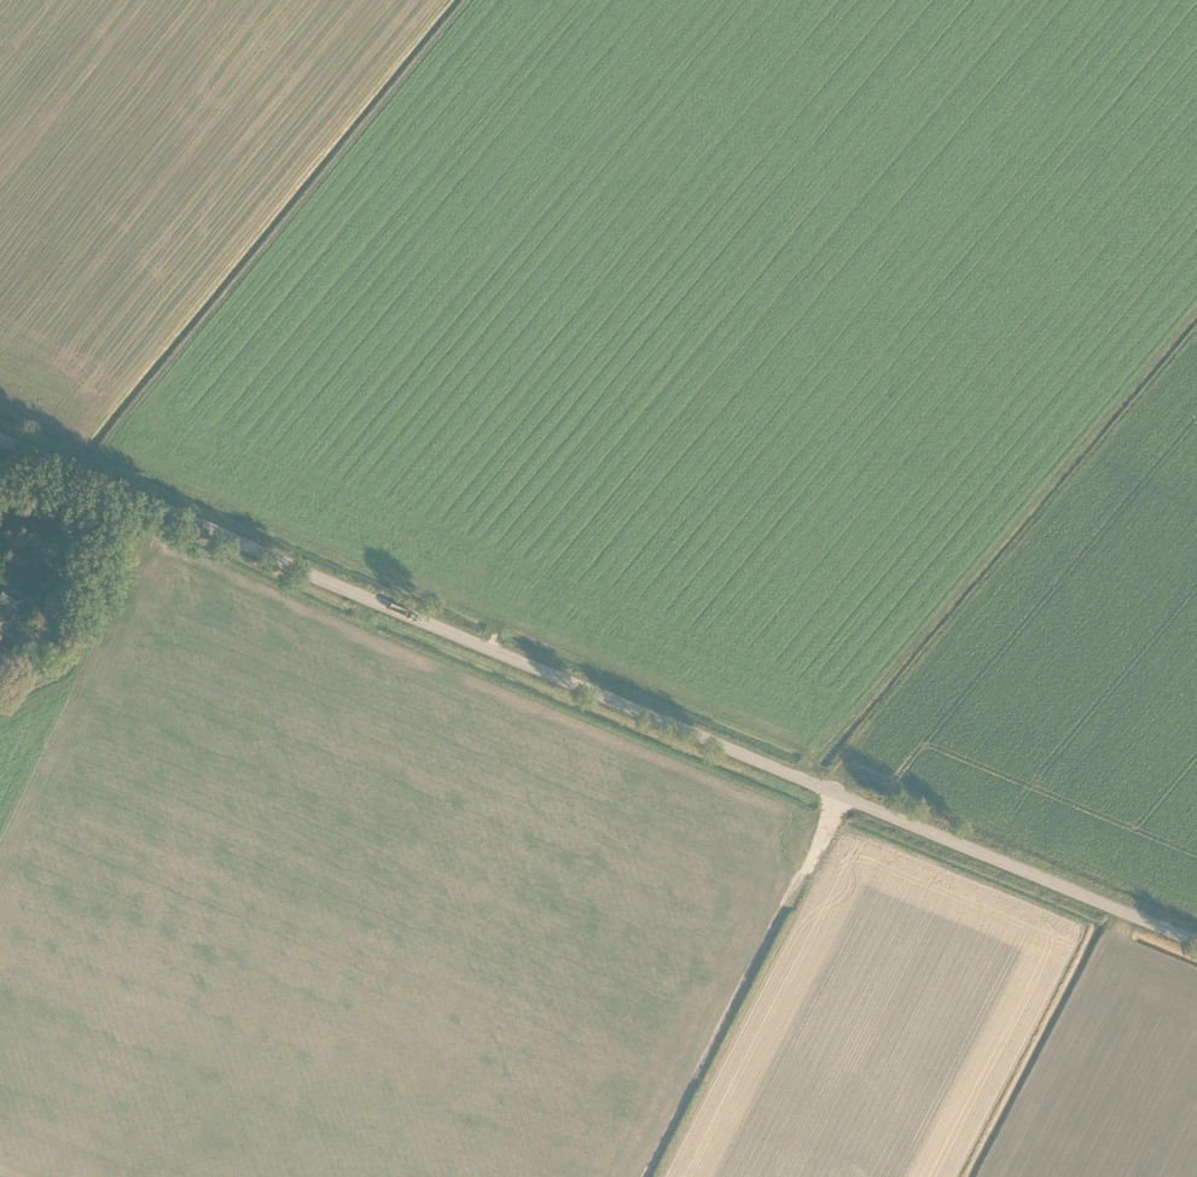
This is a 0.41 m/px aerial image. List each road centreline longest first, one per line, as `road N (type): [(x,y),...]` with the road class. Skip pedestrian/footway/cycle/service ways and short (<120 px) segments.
road 1 (tertiary): [(1196,943),(0,439)]
road 2 (track): [(844,796),(648,1176)]

